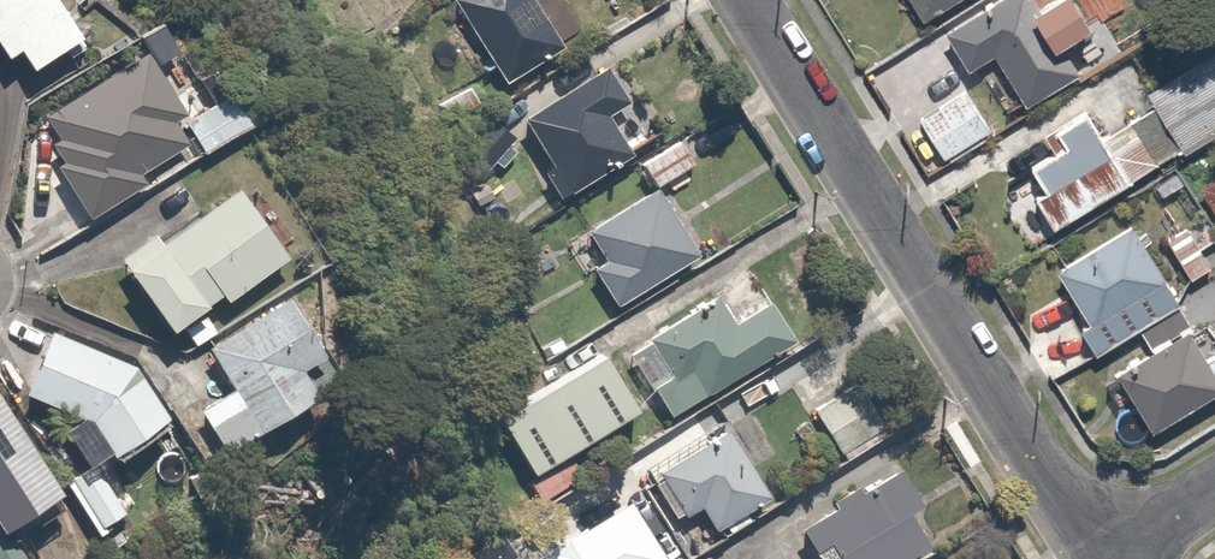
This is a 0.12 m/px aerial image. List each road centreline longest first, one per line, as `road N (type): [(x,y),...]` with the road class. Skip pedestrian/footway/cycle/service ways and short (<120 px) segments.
road 1 (residential): [(1094,558),(744,0)]
road 2 (residential): [(1214,493),(1109,558)]

